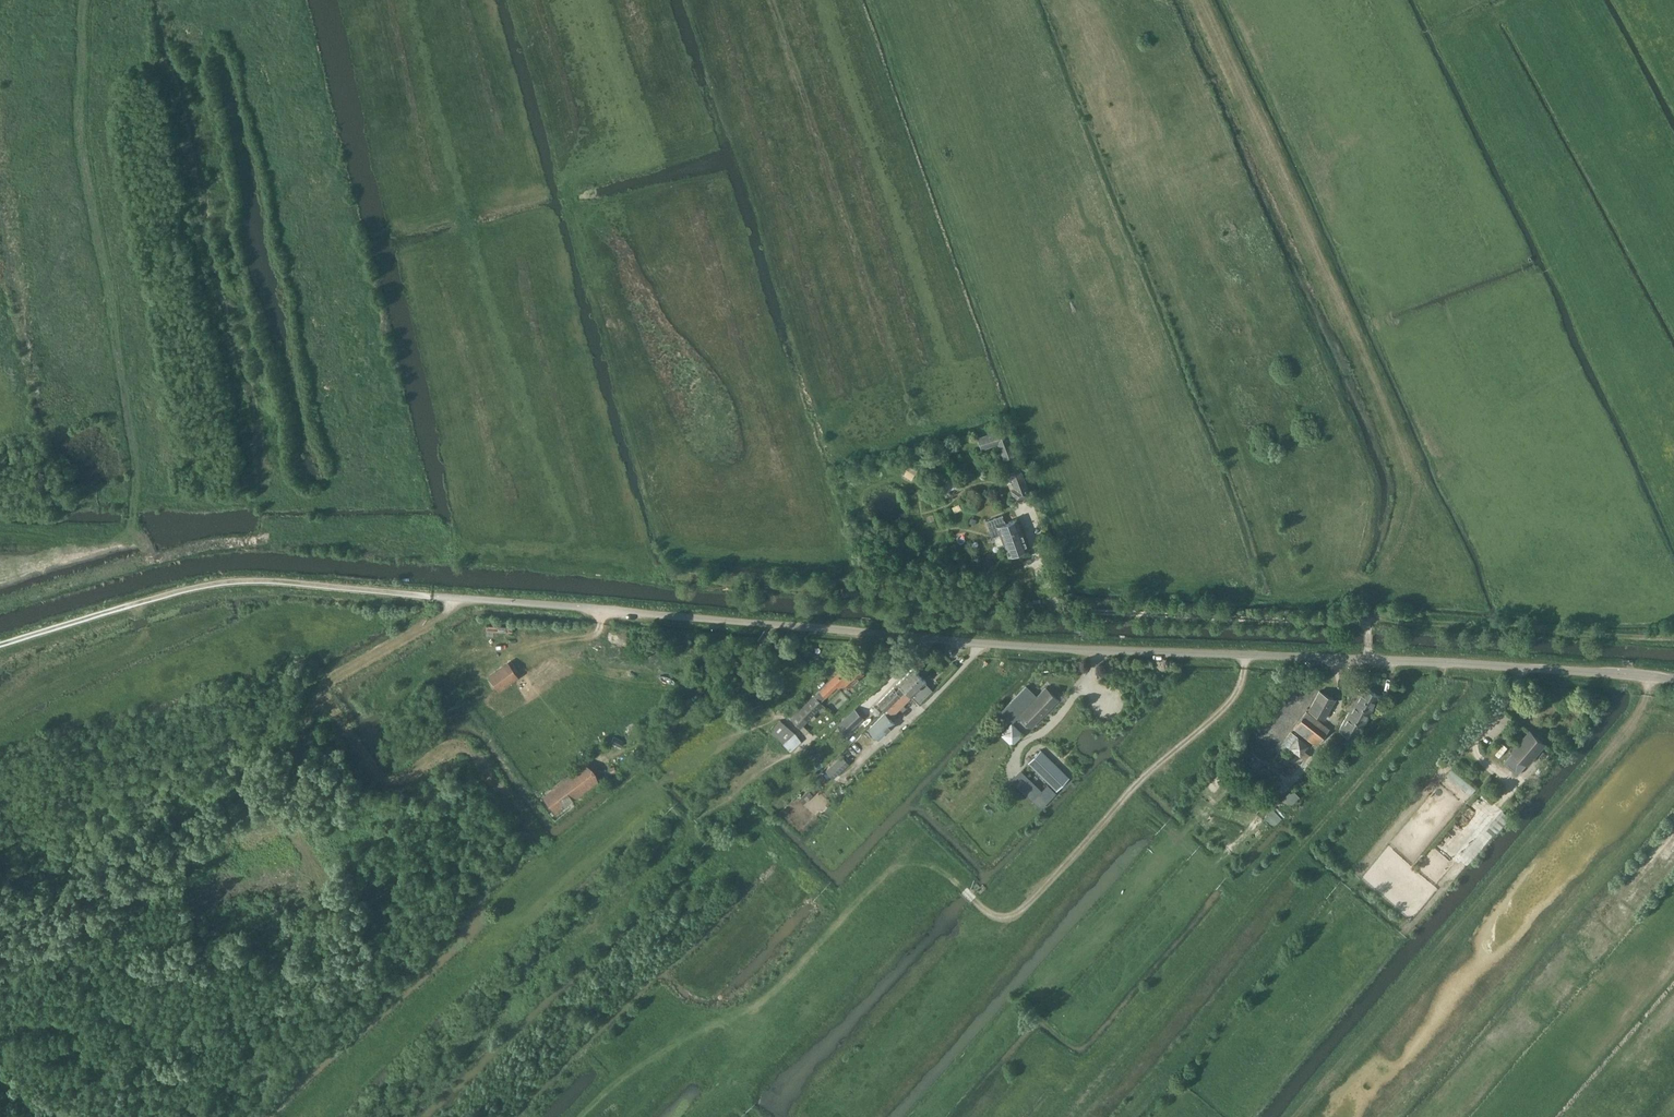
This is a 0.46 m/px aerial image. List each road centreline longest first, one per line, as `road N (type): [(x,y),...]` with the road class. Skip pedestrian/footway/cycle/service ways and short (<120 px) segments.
road 1 (unclassified): [(1673,678),(984,644),(430,597)]
road 2 (track): [(152,557),(250,542),(572,561),(452,203),(407,0)]
road 3 (track): [(582,1116),(660,1041),(756,1010),(890,875),(926,867),(996,918),(1014,916),(1149,772),(1234,700),(1245,655)]
road 4 (track): [(0,603),(152,557),(134,533),(126,393),(76,105),(81,0)]
road 5 (track): [(1199,0),(1413,479),(1367,623)]
road 6 (track): [(1673,515),(1422,0)]
road 7 (track): [(1652,675),(1633,723),(1295,1116)]
road 8 (track): [(572,561),(1060,609)]
road 9 (track): [(430,597),(231,582),(0,646)]
road 10 (track): [(1250,898),(1293,856),(1322,885),(1130,1116)]
road 11 (track): [(1673,639),(1371,619)]
road 12 (track): [(1293,856),(1442,695),(1445,662)]
road 13 (track): [(455,598),(447,612),(337,674),(303,726)]
road 14 (track): [(602,609),(592,643),(519,686)]

